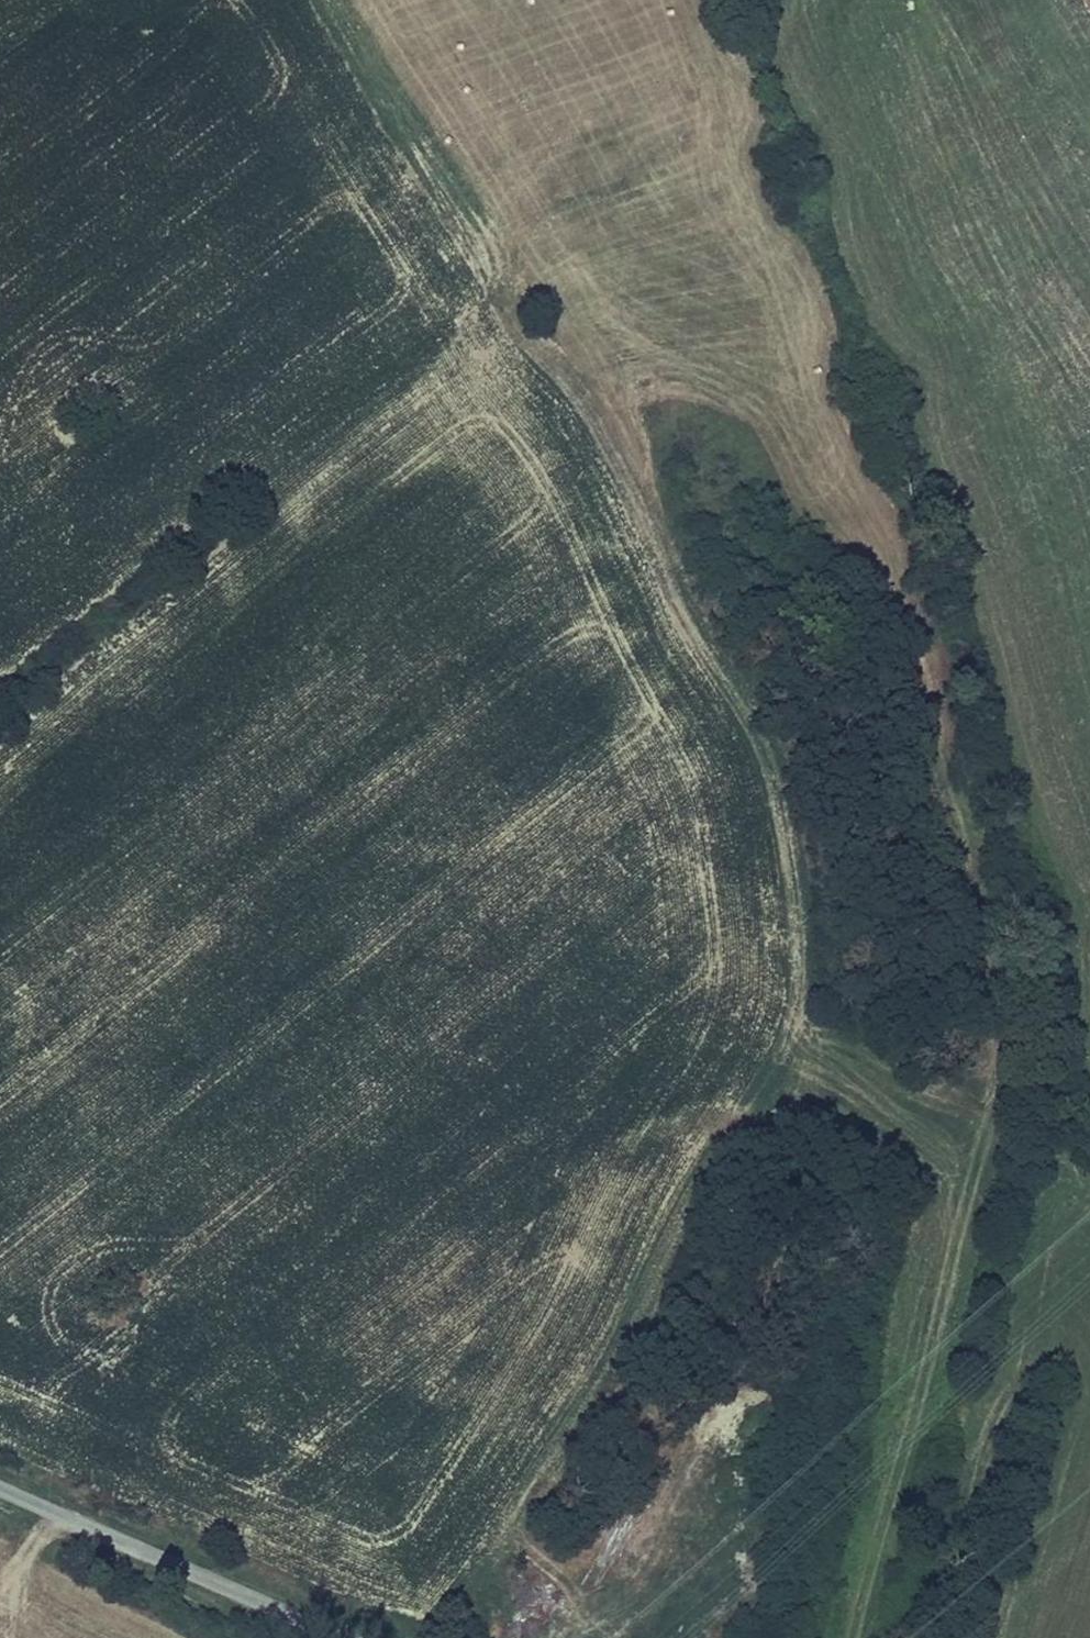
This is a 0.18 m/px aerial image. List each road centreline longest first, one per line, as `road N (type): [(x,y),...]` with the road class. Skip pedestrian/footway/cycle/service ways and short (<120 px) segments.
road 1 (unclassified): [(0,1488),(340,1637)]

